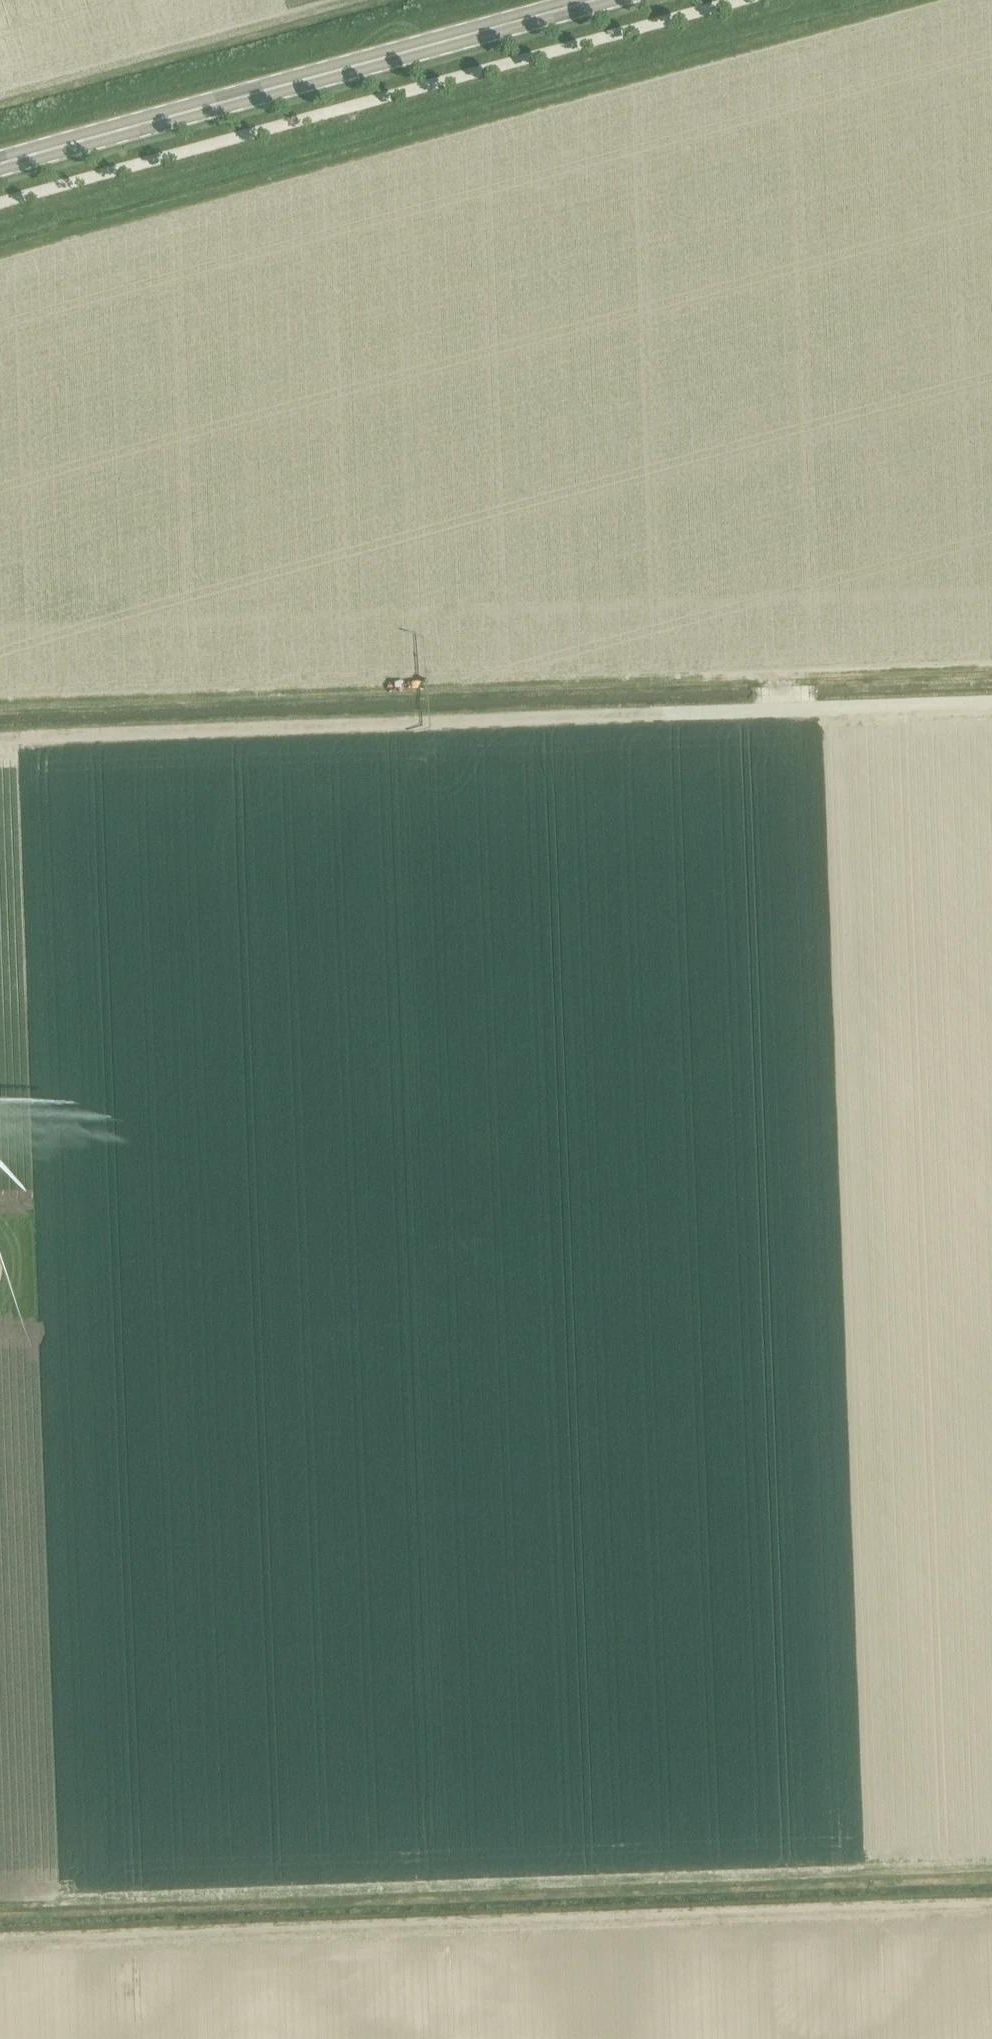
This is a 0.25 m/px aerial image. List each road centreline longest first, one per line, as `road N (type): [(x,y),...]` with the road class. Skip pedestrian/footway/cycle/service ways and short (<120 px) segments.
road 1 (secondary): [(0,165),(590,0)]

